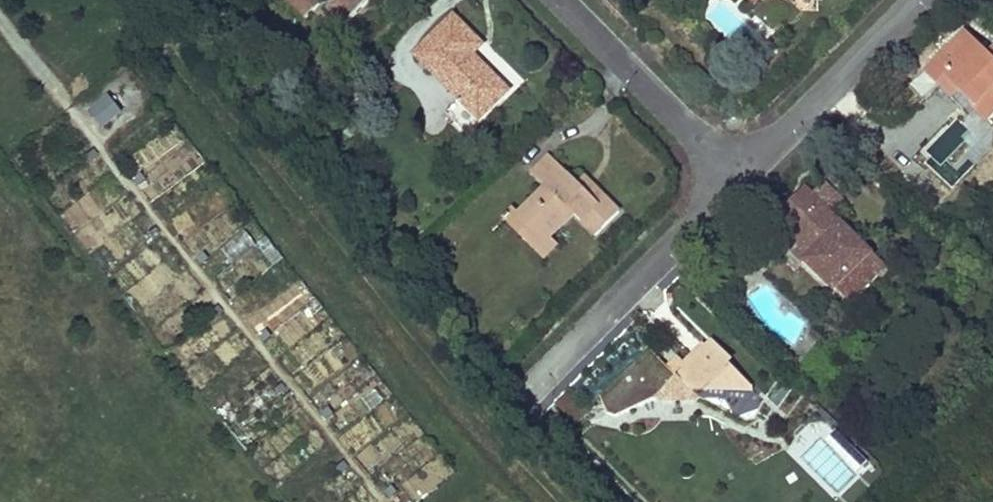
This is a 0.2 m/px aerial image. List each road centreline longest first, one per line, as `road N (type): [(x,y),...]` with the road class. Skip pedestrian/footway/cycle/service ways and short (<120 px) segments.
road 1 (residential): [(737,177),(561,361)]
road 2 (residential): [(915,0),(737,177)]
road 3 (residential): [(737,177),(562,0)]

